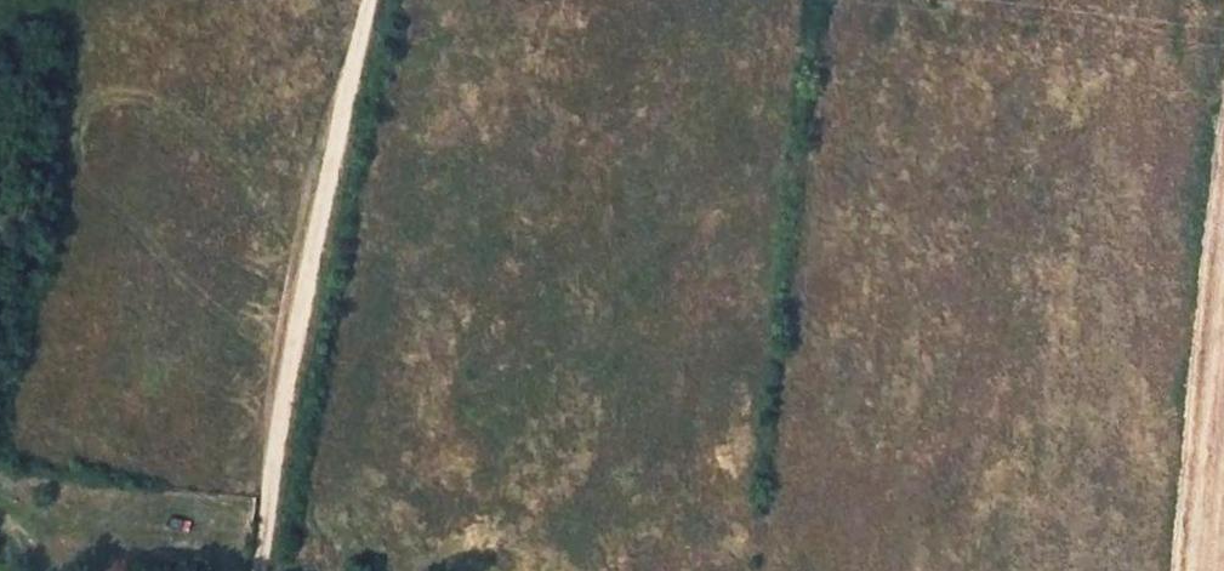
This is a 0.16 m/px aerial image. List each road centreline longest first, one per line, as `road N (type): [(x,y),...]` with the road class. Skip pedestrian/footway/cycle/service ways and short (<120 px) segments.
road 1 (track): [(253,570),(363,0)]

